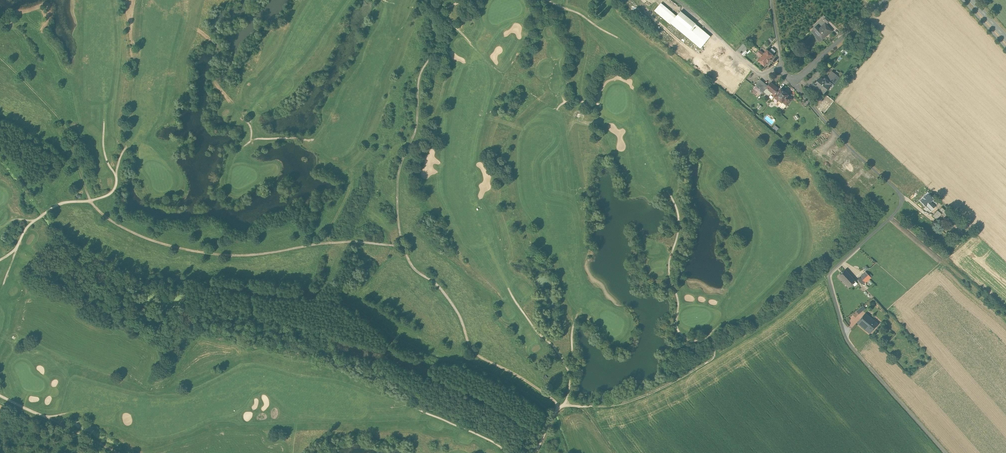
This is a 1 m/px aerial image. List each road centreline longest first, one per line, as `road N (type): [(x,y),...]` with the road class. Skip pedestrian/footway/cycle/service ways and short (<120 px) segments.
road 1 (residential): [(887,0),(793,83),(783,69),(771,0)]

